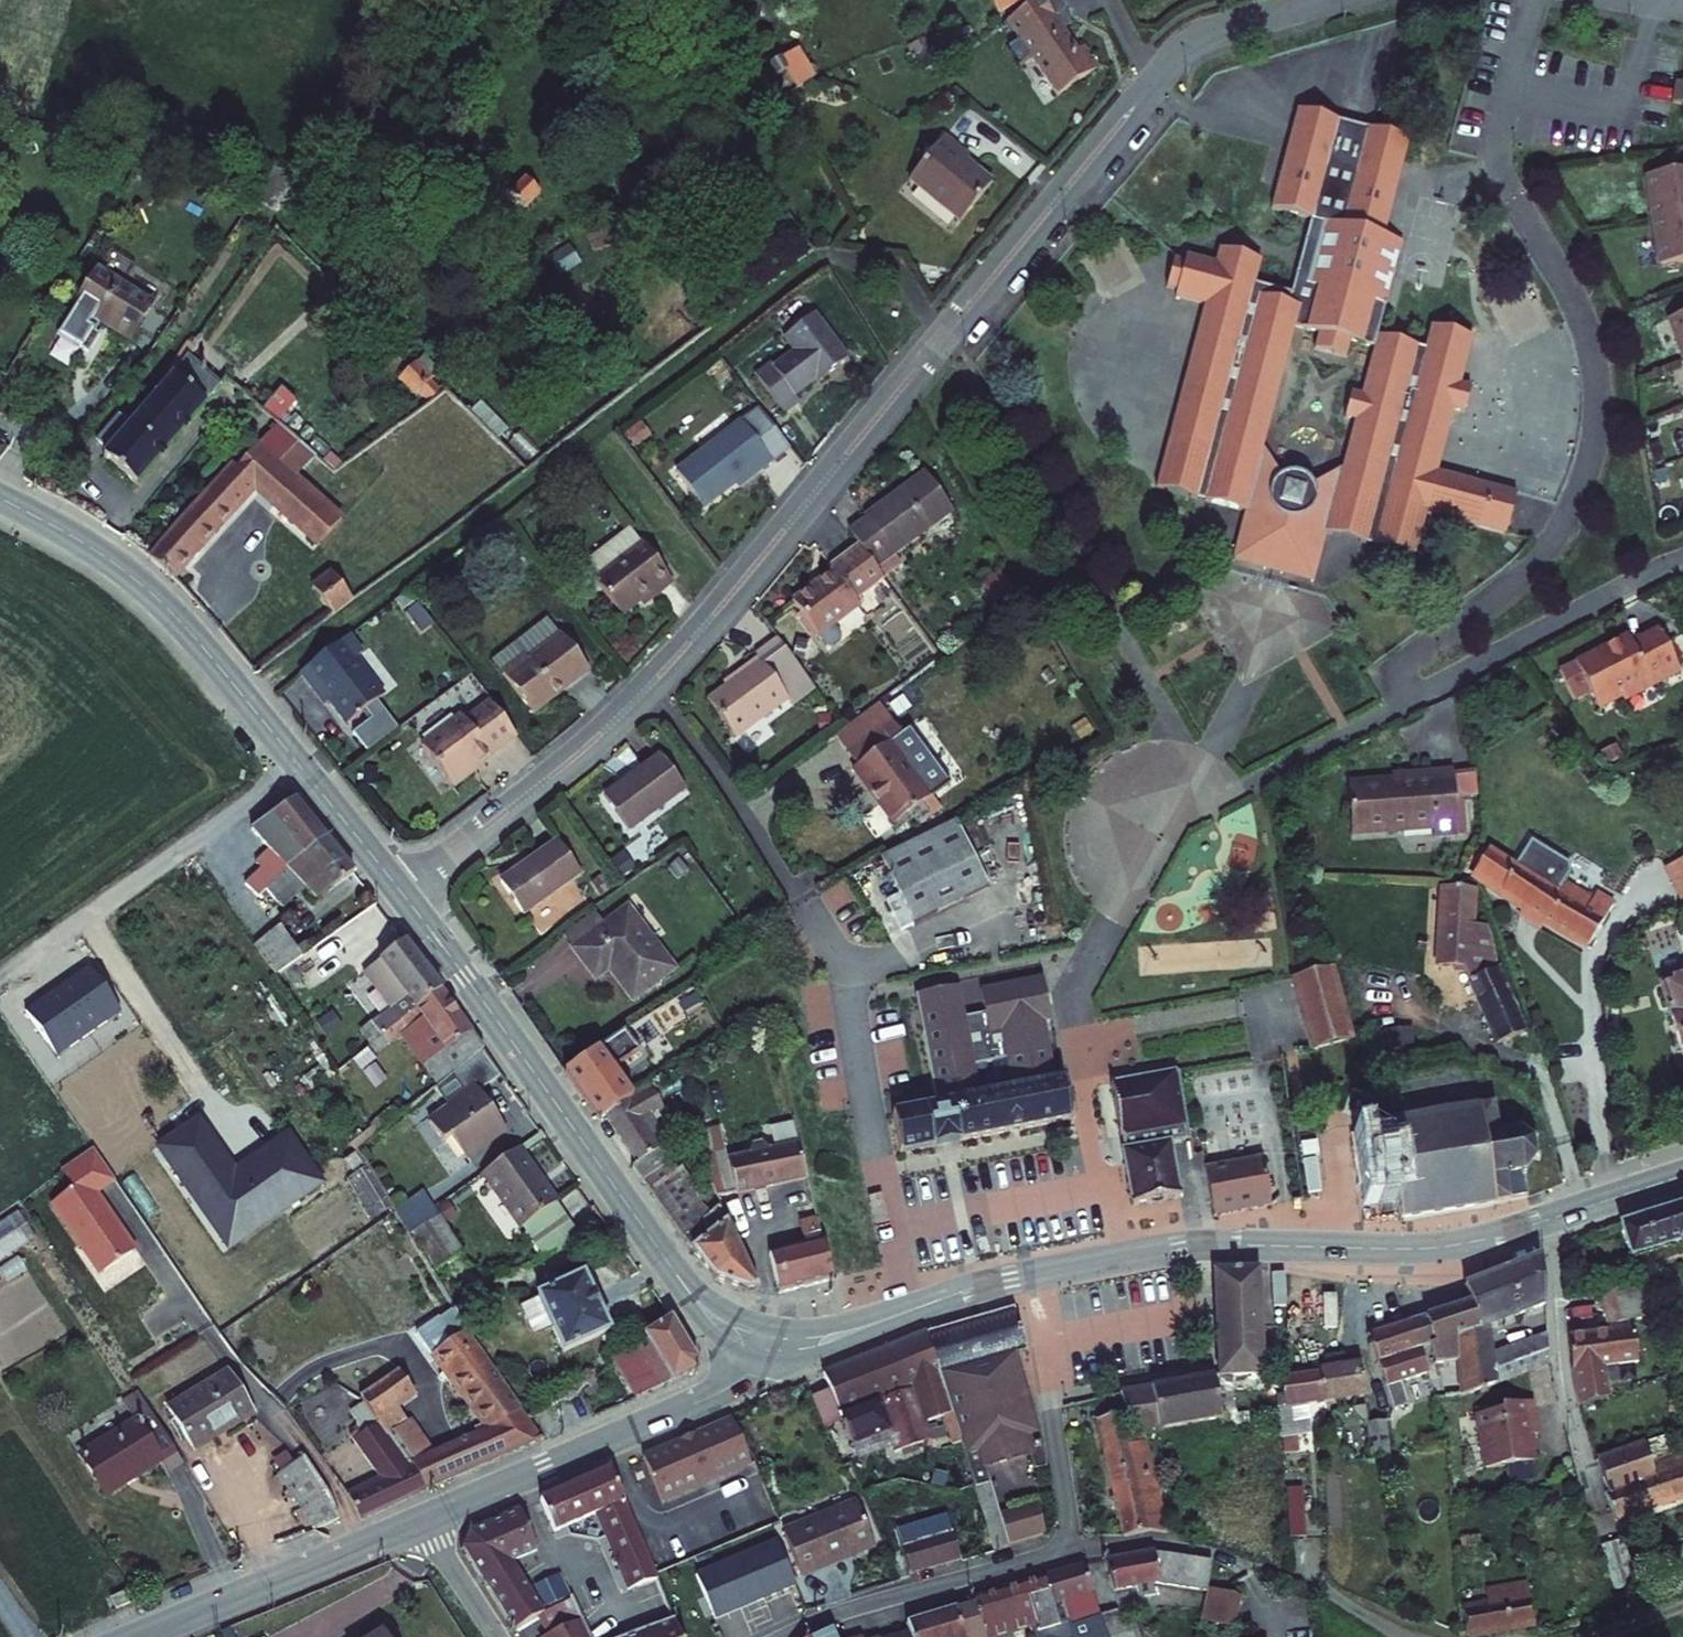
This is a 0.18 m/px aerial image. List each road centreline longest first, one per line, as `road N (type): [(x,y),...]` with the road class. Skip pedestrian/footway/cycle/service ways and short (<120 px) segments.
road 1 (track): [(242,694),(826,246),(906,261),(942,338)]
road 2 (residential): [(1151,87),(651,684)]
road 3 (residential): [(909,1311),(837,957),(651,684)]
road 4 (tertiary): [(1682,1175),(1454,1244),(1202,1245),(1029,1275)]
road 5 (tertiary): [(774,1345),(736,1333),(685,1287),(400,890)]
road 6 (tertiary): [(400,890),(160,600),(94,548),(0,497)]
road 7 (unclassified): [(774,1345),(719,1394),(424,1520)]
road 8 (residential): [(651,684),(575,756),(400,890)]
road 9 (unclassified): [(424,1520),(141,1636)]
road 10 (residential): [(782,1636),(865,1603),(1066,1548)]
road 11 (residential): [(1066,1548),(1054,1405),(1029,1275)]
road 12 (residential): [(1325,0),(1197,41),(1151,87)]
road 13 (residential): [(1533,0),(1500,160)]
road 14 (tertiary): [(909,1311),(816,1342),(774,1345)]
road 15 (residential): [(424,1520),(497,1636)]
road 16 (tertiary): [(1029,1275),(909,1311)]

